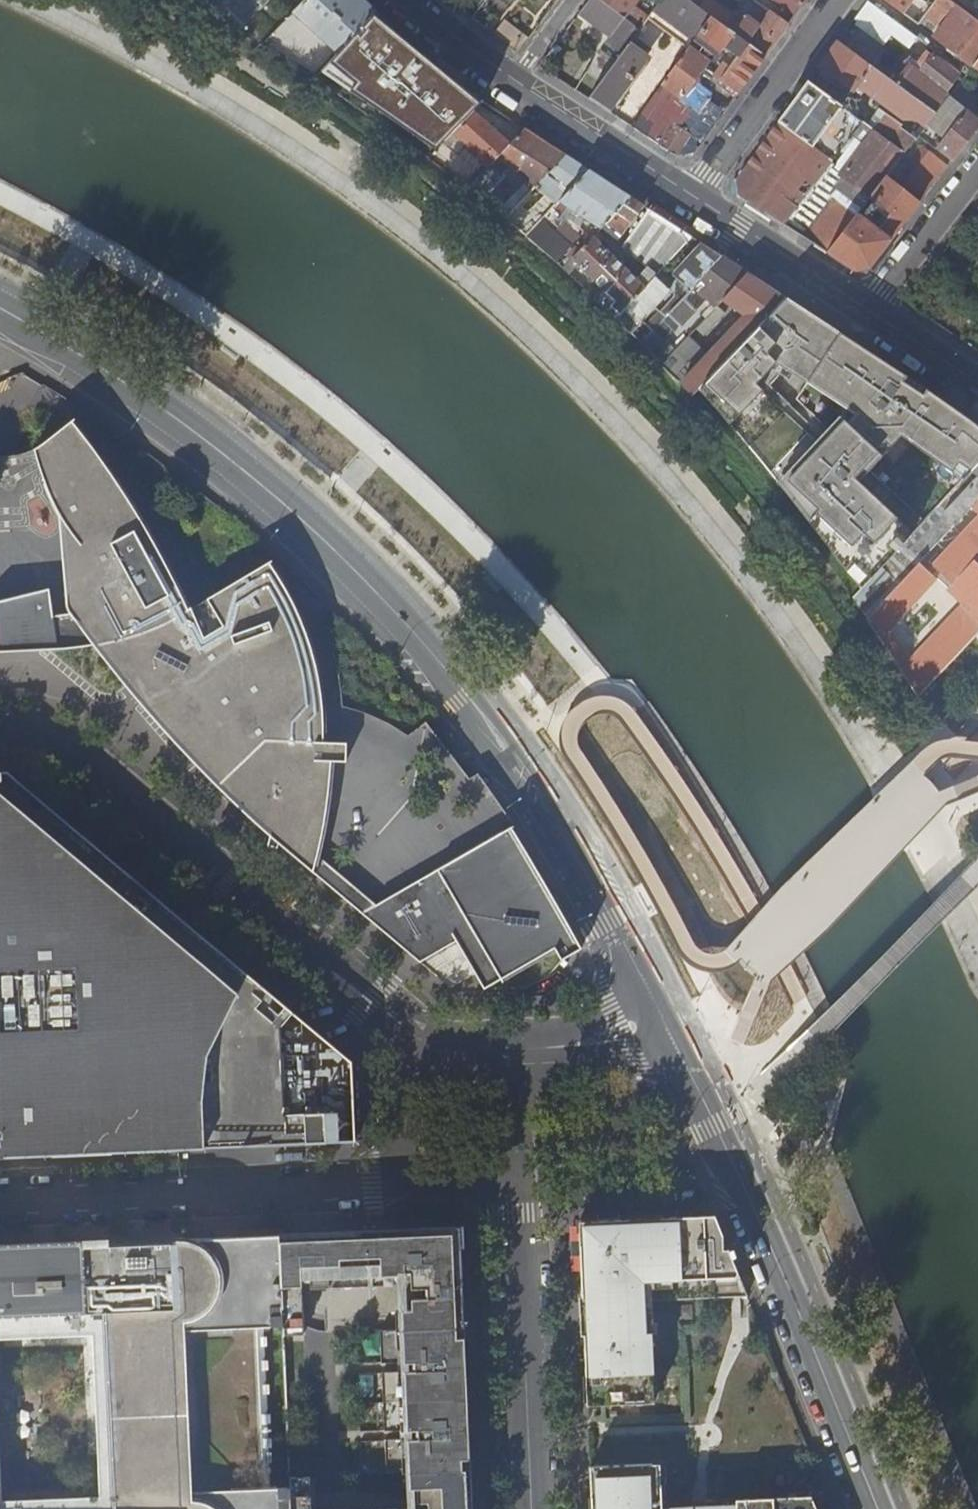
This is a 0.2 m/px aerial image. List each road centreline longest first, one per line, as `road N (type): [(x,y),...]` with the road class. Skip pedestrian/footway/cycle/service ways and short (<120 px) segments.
road 1 (tertiary): [(0,313),(124,381),(288,507),(444,665),(649,995)]
road 2 (residential): [(0,730),(38,733),(71,747),(394,1029)]
road 3 (tertiary): [(677,1055),(878,1508)]
road 4 (residential): [(0,1208),(398,1194)]
road 5 (residential): [(513,1190),(527,1508)]
road 6 (residential): [(830,0),(686,201)]
road 7 (secondary): [(686,201),(865,312)]
road 8 (secondary): [(512,86),(686,201)]
road 9 (residential): [(977,170),(865,312)]
road 10 (residential): [(394,1029),(398,1194)]
road 11 (residential): [(513,1190),(507,1050)]
road 12 (secondary): [(865,312),(977,393)]
road 13 (secondary): [(409,0),(512,86)]
road 14 (residential): [(543,1051),(677,1055)]
road 15 (residential): [(649,995),(543,1051)]

